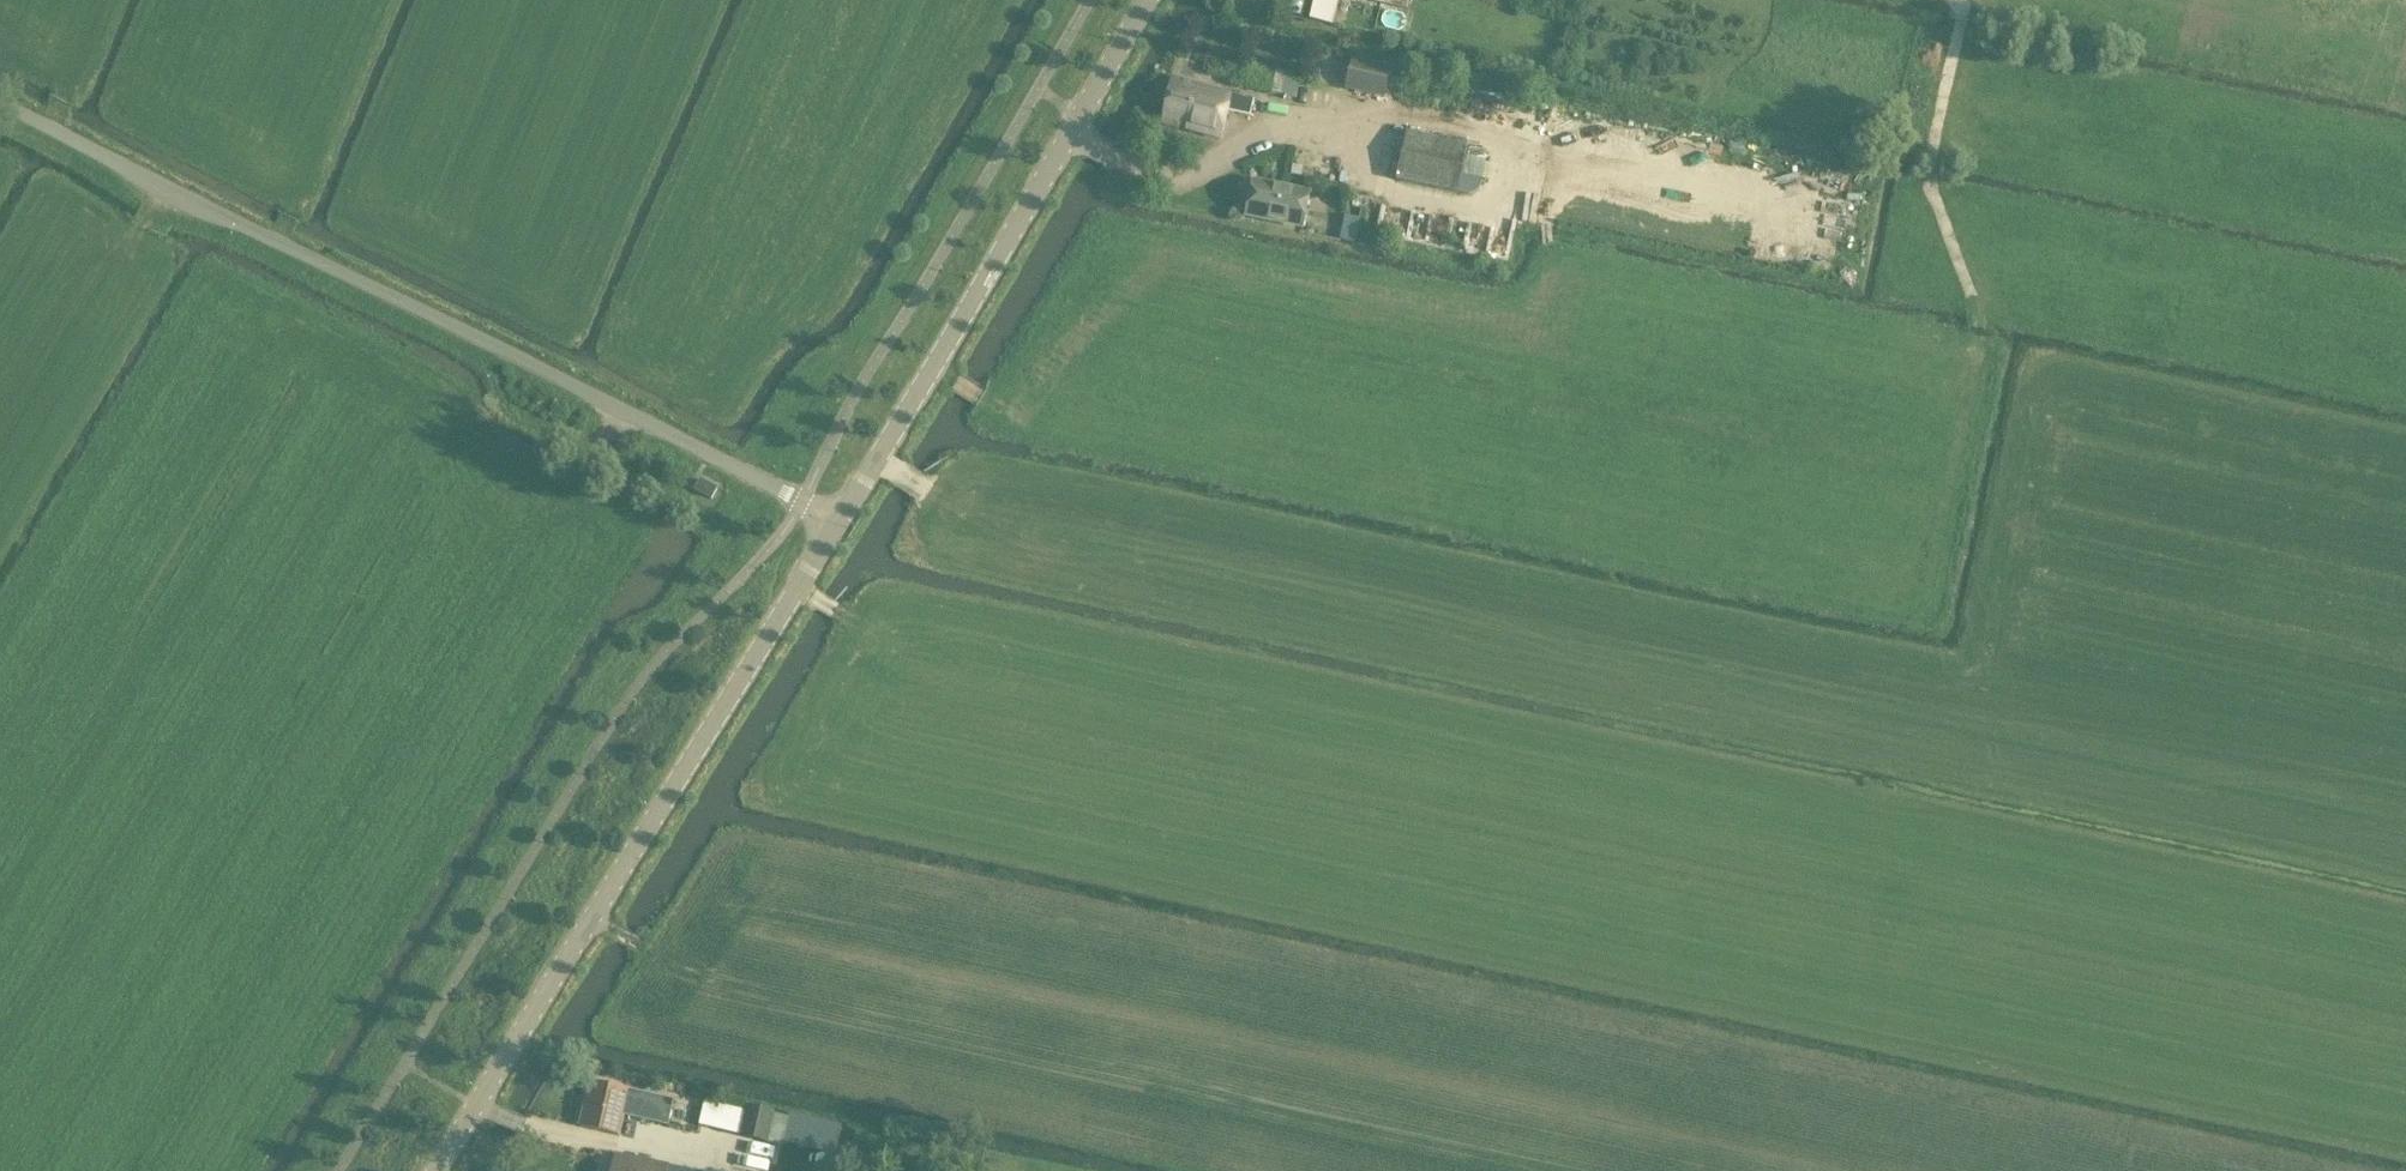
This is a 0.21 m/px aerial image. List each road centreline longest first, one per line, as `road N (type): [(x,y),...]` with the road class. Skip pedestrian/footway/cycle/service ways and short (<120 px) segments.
road 1 (unclassified): [(843,516),(0,101)]
road 2 (tertiary): [(843,516),(436,1170)]
road 3 (tertiary): [(1147,0),(843,516)]

